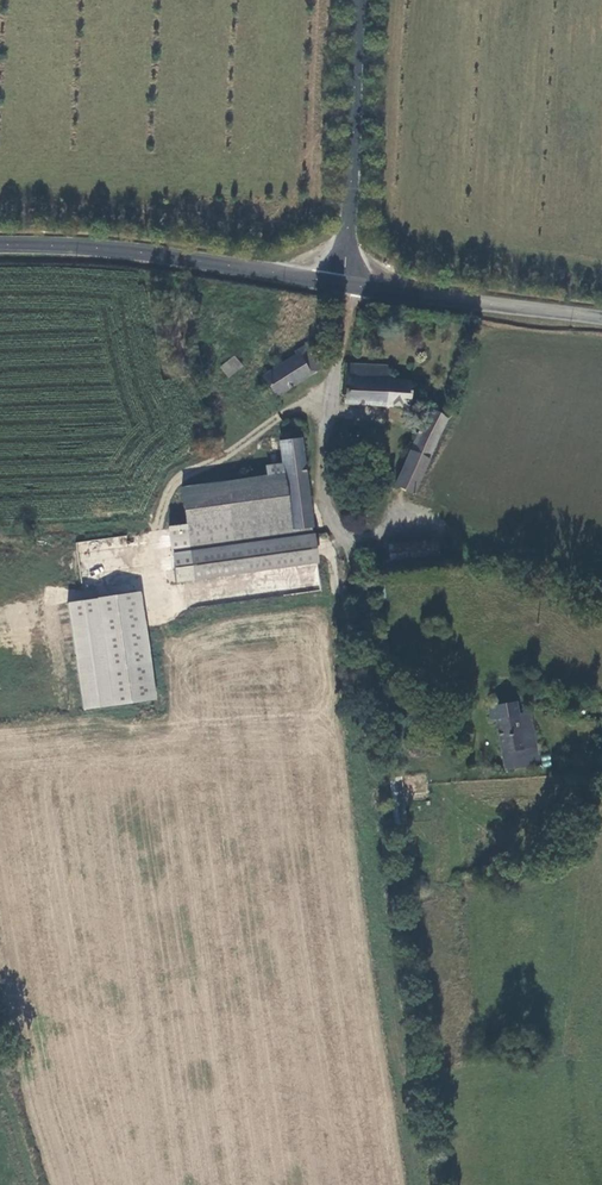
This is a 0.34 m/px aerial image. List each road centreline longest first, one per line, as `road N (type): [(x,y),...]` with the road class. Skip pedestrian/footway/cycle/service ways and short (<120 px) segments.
road 1 (tertiary): [(0,244),(146,254),(339,284)]
road 2 (tertiary): [(339,284),(359,0)]
road 3 (tertiary): [(339,284),(601,319)]

